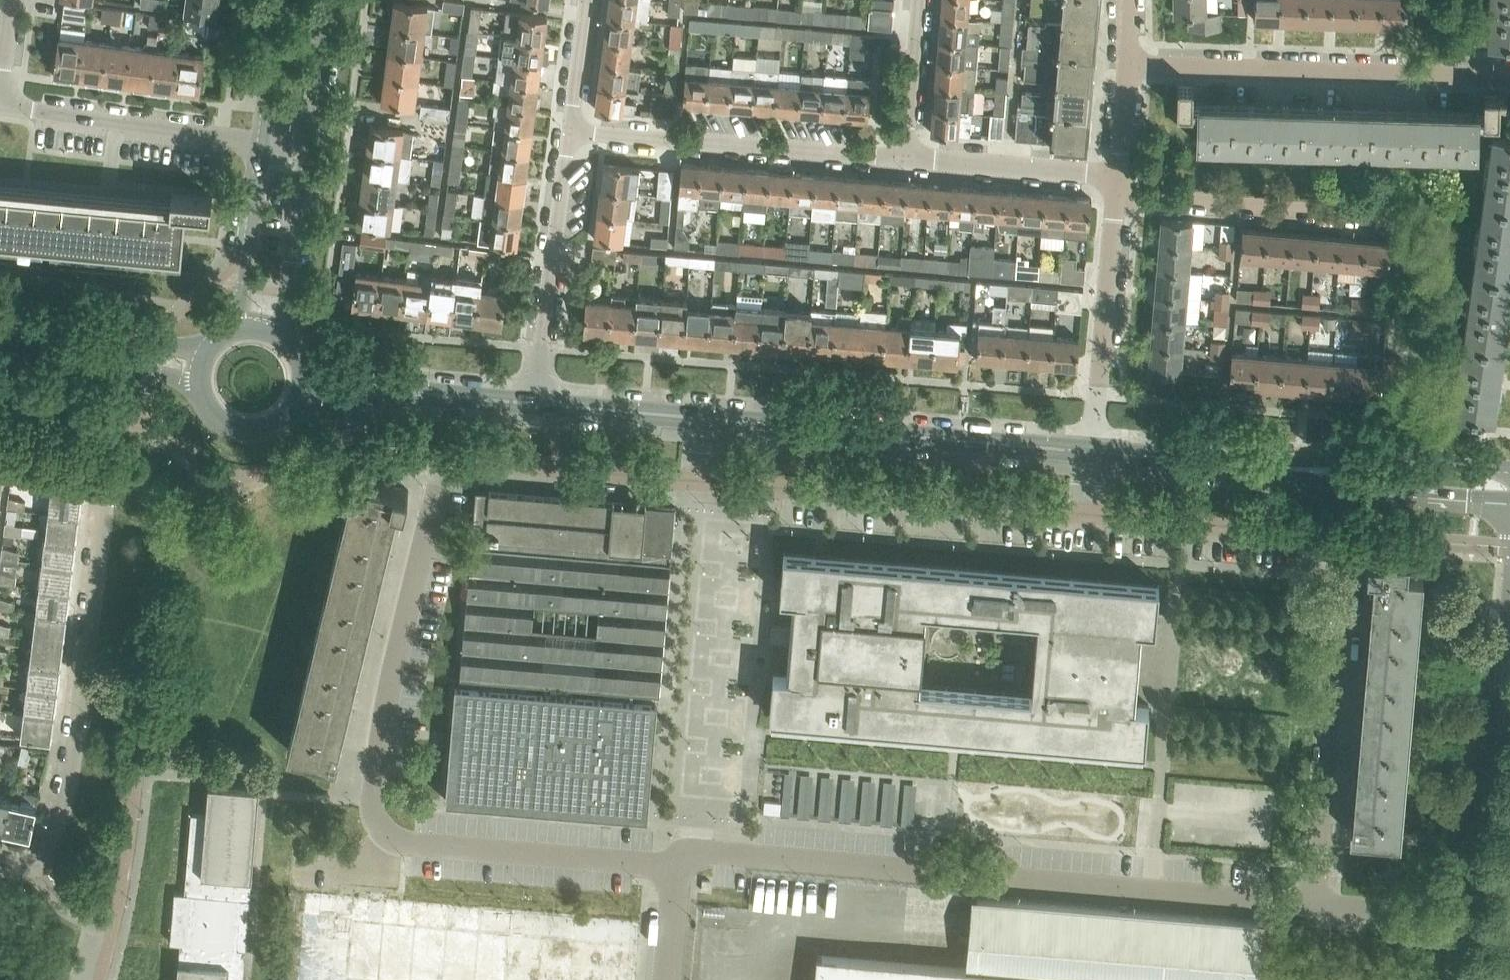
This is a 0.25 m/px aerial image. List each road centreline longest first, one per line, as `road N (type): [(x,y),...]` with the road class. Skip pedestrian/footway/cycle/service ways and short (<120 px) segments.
road 1 (unclassified): [(674,871),(404,844),(377,824),(373,792),(387,694),(442,459)]
road 2 (unclassified): [(1311,910),(702,851),(681,858),(674,871)]
road 3 (residential): [(40,865),(72,759),(107,487),(100,472),(0,457)]
road 4 (residential): [(1509,73),(1127,63)]
road 5 (unclassified): [(1311,910),(1342,536)]
road 6 (tertiary): [(1093,452),(720,417)]
road 7 (residential): [(1088,513),(715,481)]
road 8 (residential): [(900,161),(567,135)]
road 9 (unclassified): [(1453,924),(1509,623)]
road 10 (residential): [(1400,223),(1115,200)]
road 11 (residential): [(715,481),(442,459)]
road 12 (unclassified): [(535,402),(567,135)]
road 13 (residential): [(0,101),(262,141)]
road 14 (residential): [(1342,536),(1088,513)]
road 15 (residential): [(1093,452),(1115,200)]
road 16 (tertiary): [(535,402),(301,389)]
road 17 (tertiary): [(1289,469),(1335,485),(1509,502)]
road 18 (tertiary): [(1509,468),(1336,461),(1289,469)]
road 19 (residential): [(1118,175),(900,161)]
road 20 (tertiary): [(198,370),(0,326)]
road 21 (tertiary): [(1289,469),(1093,452)]
road 22 (unclassified): [(283,337),(306,147)]
road 23 (unclassified): [(262,141),(234,327)]
road 24 (tertiary): [(720,417),(535,402)]
road 25 (unclassified): [(900,161),(914,0)]
road 26 (tertiary): [(198,370),(203,401),(235,427),(277,422),(301,389)]
road 27 (unclassified): [(306,147),(325,0)]
road 28 (unclassified): [(1453,924),(1311,910)]
road 29 (unclassified): [(281,0),(262,141)]
road 30 (unclassified): [(567,135),(581,0)]

